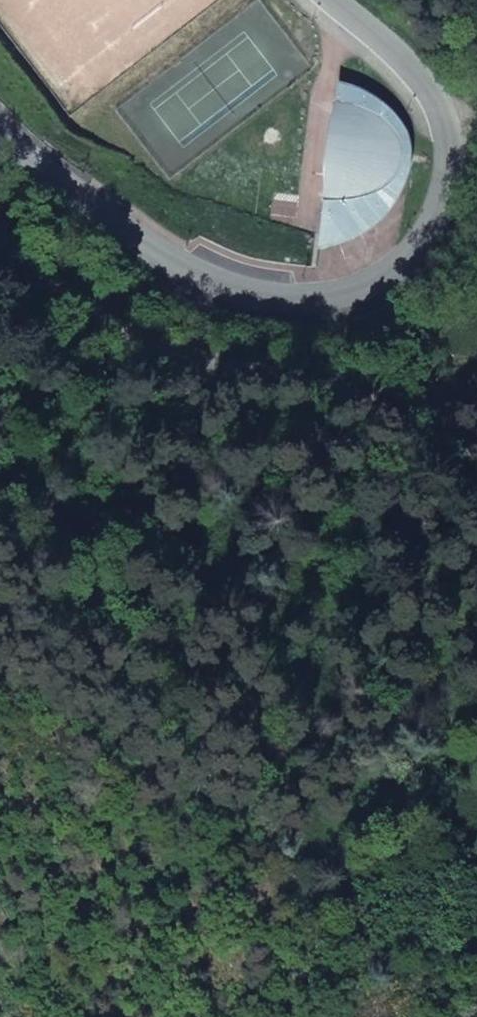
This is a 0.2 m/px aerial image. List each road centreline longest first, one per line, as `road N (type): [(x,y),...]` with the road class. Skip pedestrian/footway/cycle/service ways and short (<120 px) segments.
road 1 (secondary): [(0,145),(207,286),(284,298),(347,292),(420,252),(459,166),(442,85),(362,0)]
road 2 (unclassified): [(476,388),(391,394),(239,368),(96,318),(0,228)]

